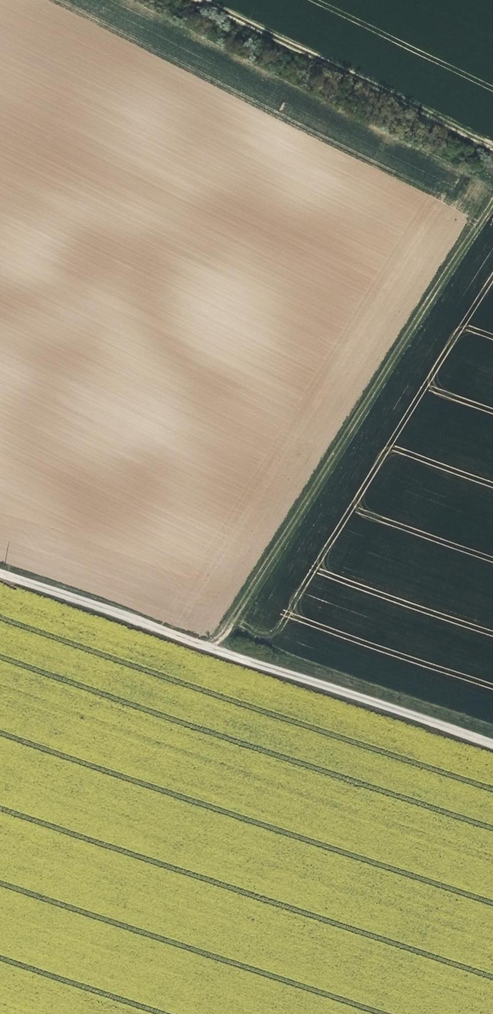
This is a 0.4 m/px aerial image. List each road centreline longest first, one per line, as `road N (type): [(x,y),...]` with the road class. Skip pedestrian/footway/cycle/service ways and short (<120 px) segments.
road 1 (track): [(492,203),(220,649)]
road 2 (track): [(0,572),(492,743)]
road 3 (track): [(189,0),(492,152)]

